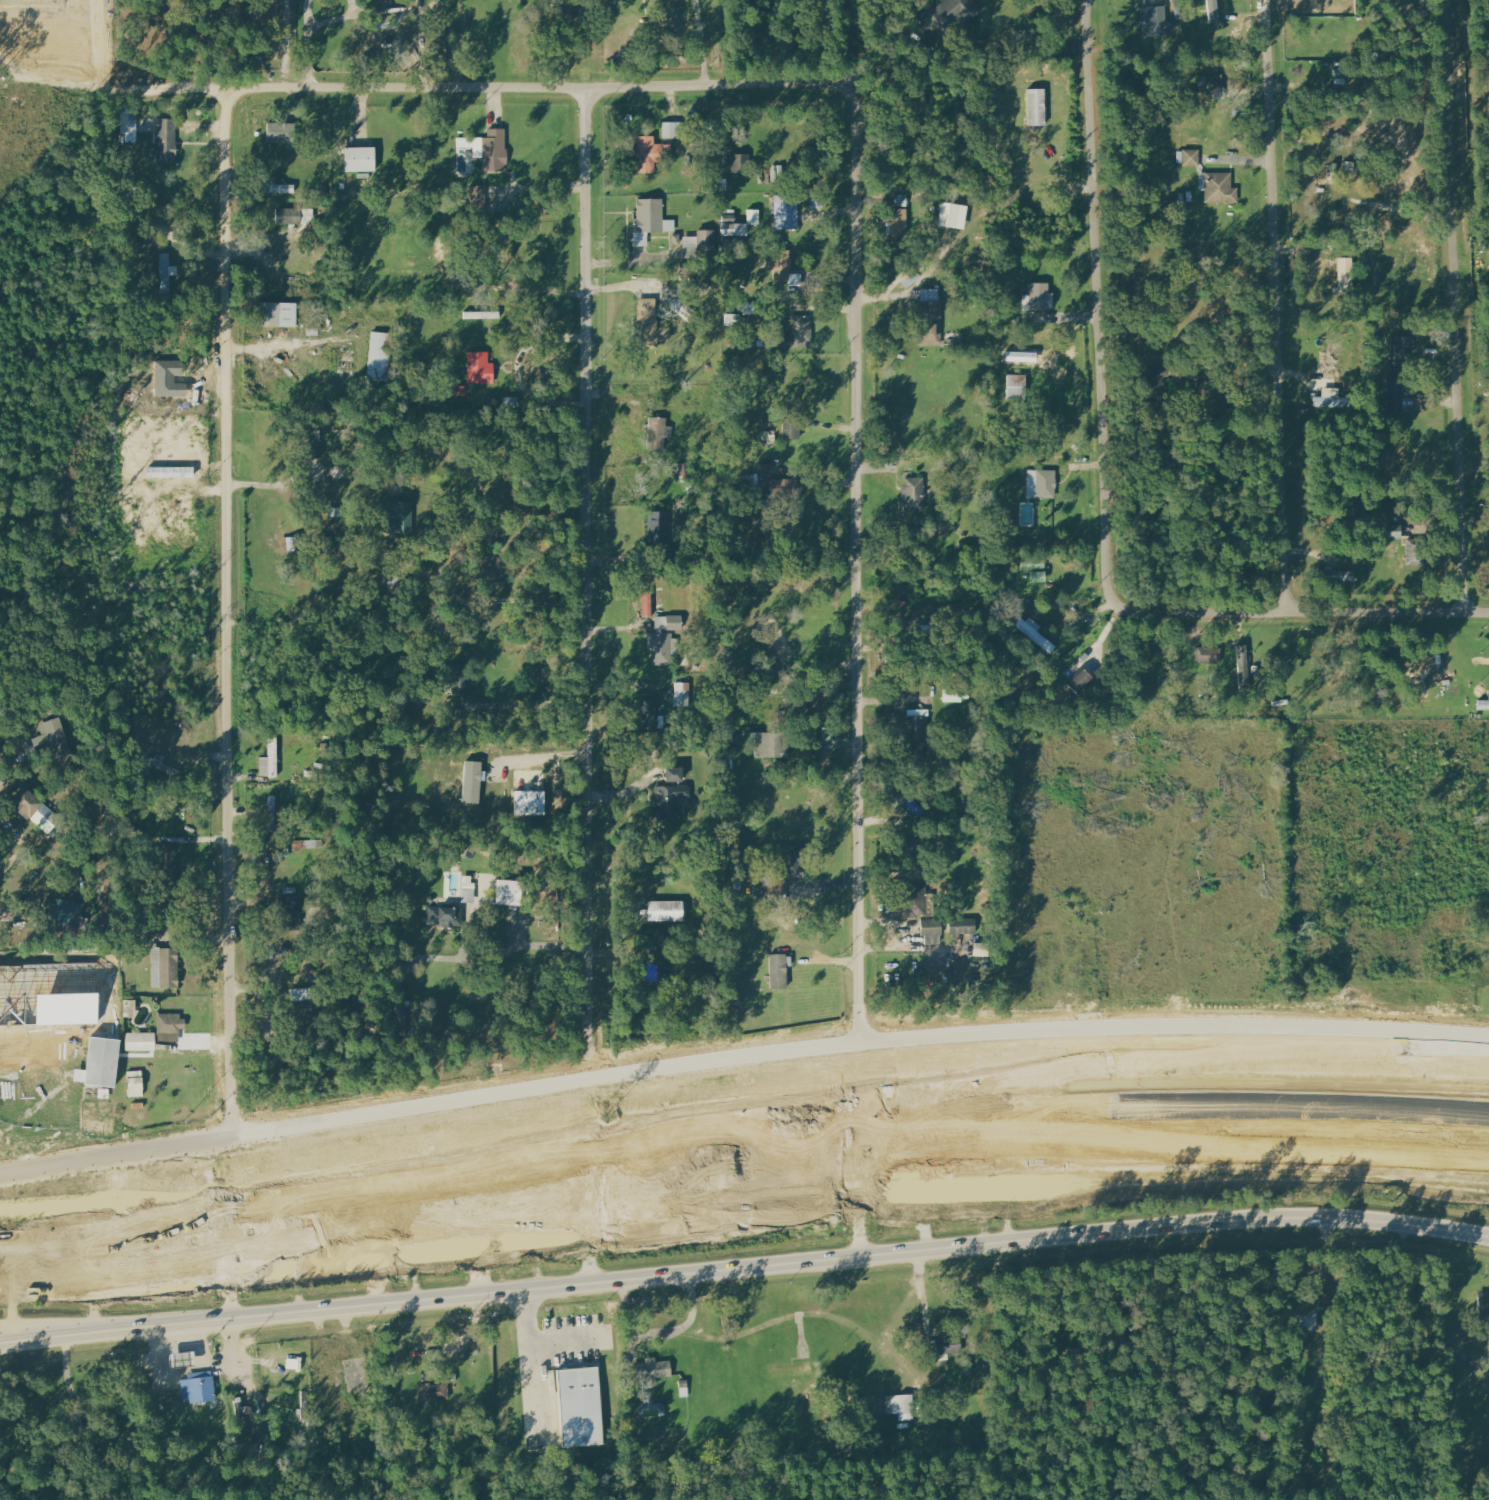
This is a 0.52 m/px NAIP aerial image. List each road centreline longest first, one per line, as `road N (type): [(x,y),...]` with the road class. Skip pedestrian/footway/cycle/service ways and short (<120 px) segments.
road 1 (secondary): [(1488,1042),(1095,1034),(867,1048),(0,1180)]
road 2 (motorway): [(0,1301),(847,1175),(1123,1157),(1488,1167)]
road 3 (motorway): [(1488,1123),(1168,1114),(760,1139),(0,1256)]
road 4 (secondary): [(233,1323),(1240,1219),(1358,1218),(1488,1237)]
road 5 (residential): [(243,1142),(225,124),(243,92)]
road 6 (residential): [(595,1084),(589,91)]
road 7 (residential): [(828,82),(842,84),(858,102),(861,122),(867,1048)]
road 8 (motorway): [(1488,1053),(1124,1073),(533,1172)]
road 9 (motorway): [(327,1253),(644,1222),(1051,1238)]
road 10 (residential): [(1090,0),(1108,581),(1126,611),(1158,614)]
road 11 (residential): [(1287,614),(1267,0)]
road 12 (residential): [(1464,612),(1446,0)]
road 13 (residential): [(243,92),(828,82)]
road 14 (residential): [(1158,614),(1488,612)]
road 15 (secondary): [(0,1348),(233,1323)]

